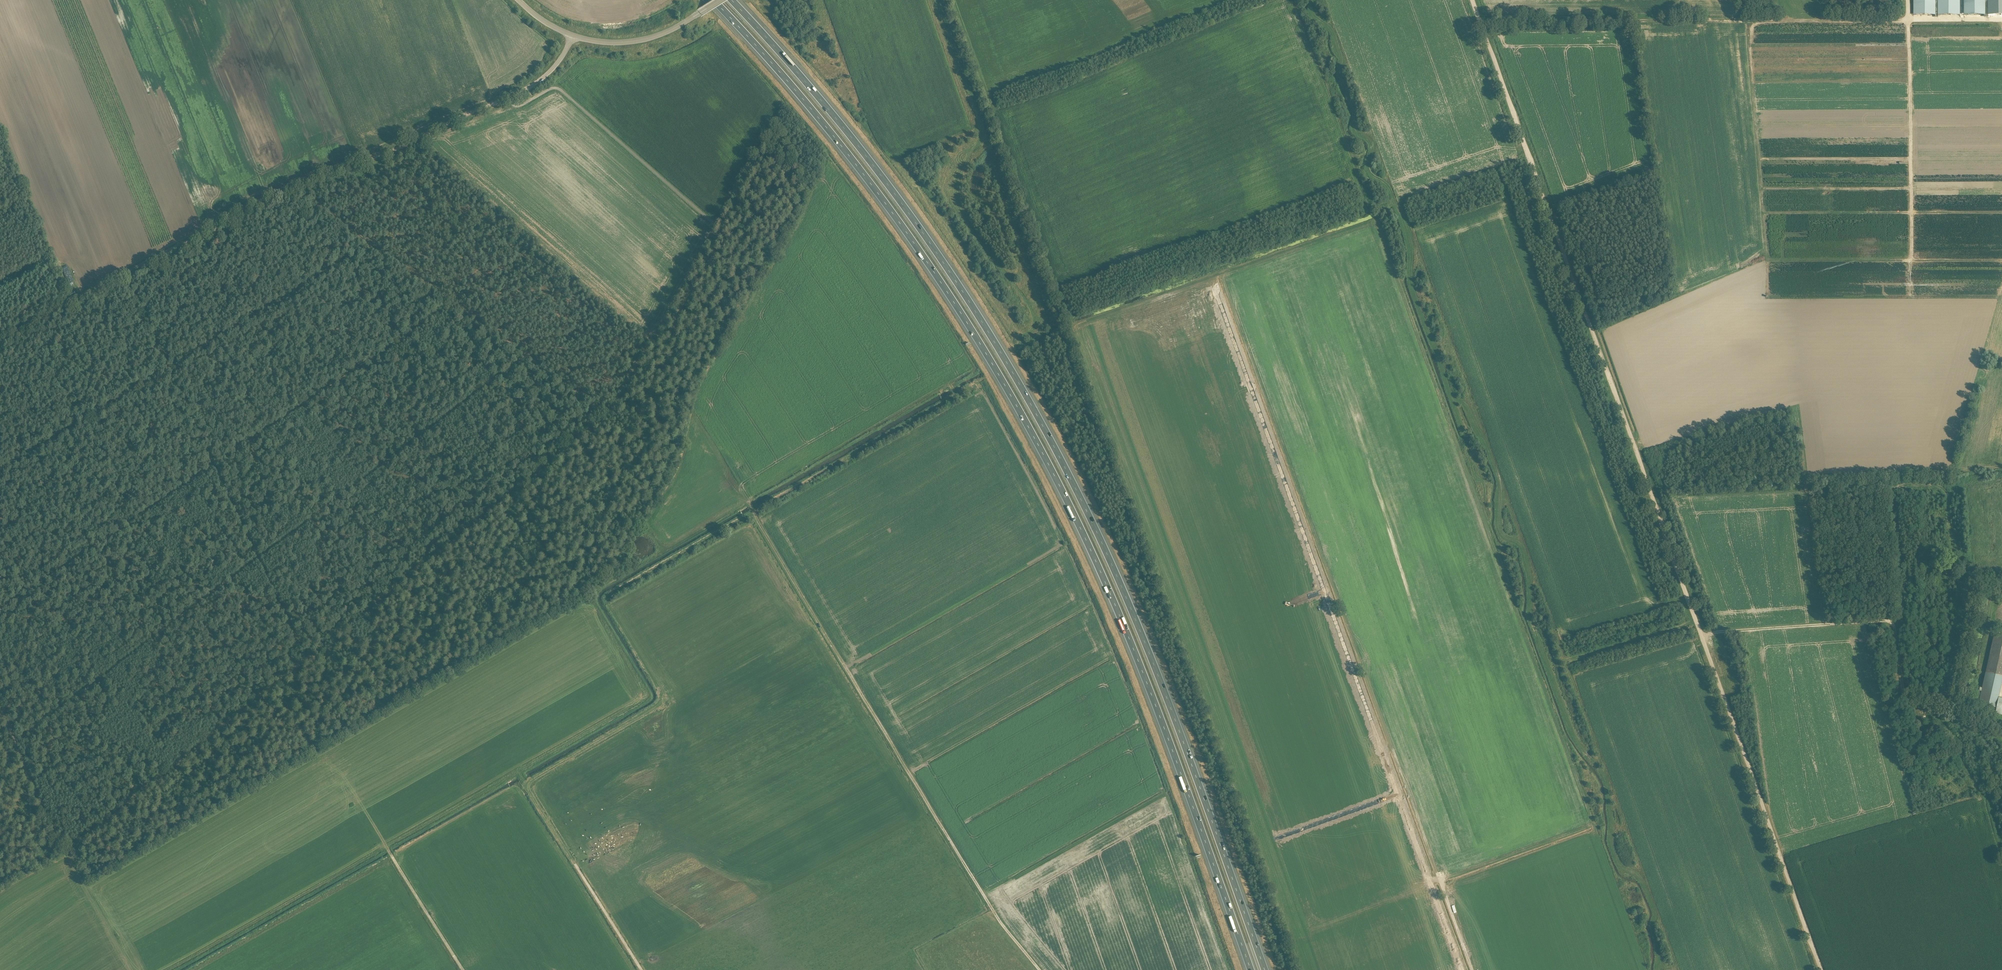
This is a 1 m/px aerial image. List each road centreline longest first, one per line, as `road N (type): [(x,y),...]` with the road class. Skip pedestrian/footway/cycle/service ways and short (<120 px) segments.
road 1 (motorway): [(714,0),(877,191),(1027,424),(1127,634),(1251,969)]
road 2 (motorway): [(1264,969),(1140,631),(1067,470),(996,345),(887,184),(732,0)]
road 3 (track): [(1474,0),(1698,622)]
road 4 (track): [(16,742),(529,354)]
road 5 (track): [(1040,969),(995,915),(749,503)]
road 6 (track): [(126,272),(508,97)]
road 7 (track): [(300,186),(608,413)]
road 8 (track): [(1698,622),(1822,969)]
road 9 (track): [(2001,729),(1905,694),(1888,620),(1702,633)]
road 10 (track): [(1474,969),(1362,662)]
road 11 (track): [(454,301),(216,462)]
road 12 (track): [(216,462),(0,609)]
road 13 (track): [(465,969),(327,759)]
road 14 (track): [(525,783),(641,969)]
road 15 (track): [(216,462),(306,659)]
road 16 (track): [(126,272),(216,462)]
road 17 (track): [(1379,208),(1531,158)]
road 18 (unclassified): [(573,36),(611,43),(651,38),(720,0)]
road 19 (track): [(1548,666),(1698,622)]
road 20 (track): [(0,343),(126,272)]
road 21 (track): [(979,129),(932,0)]

